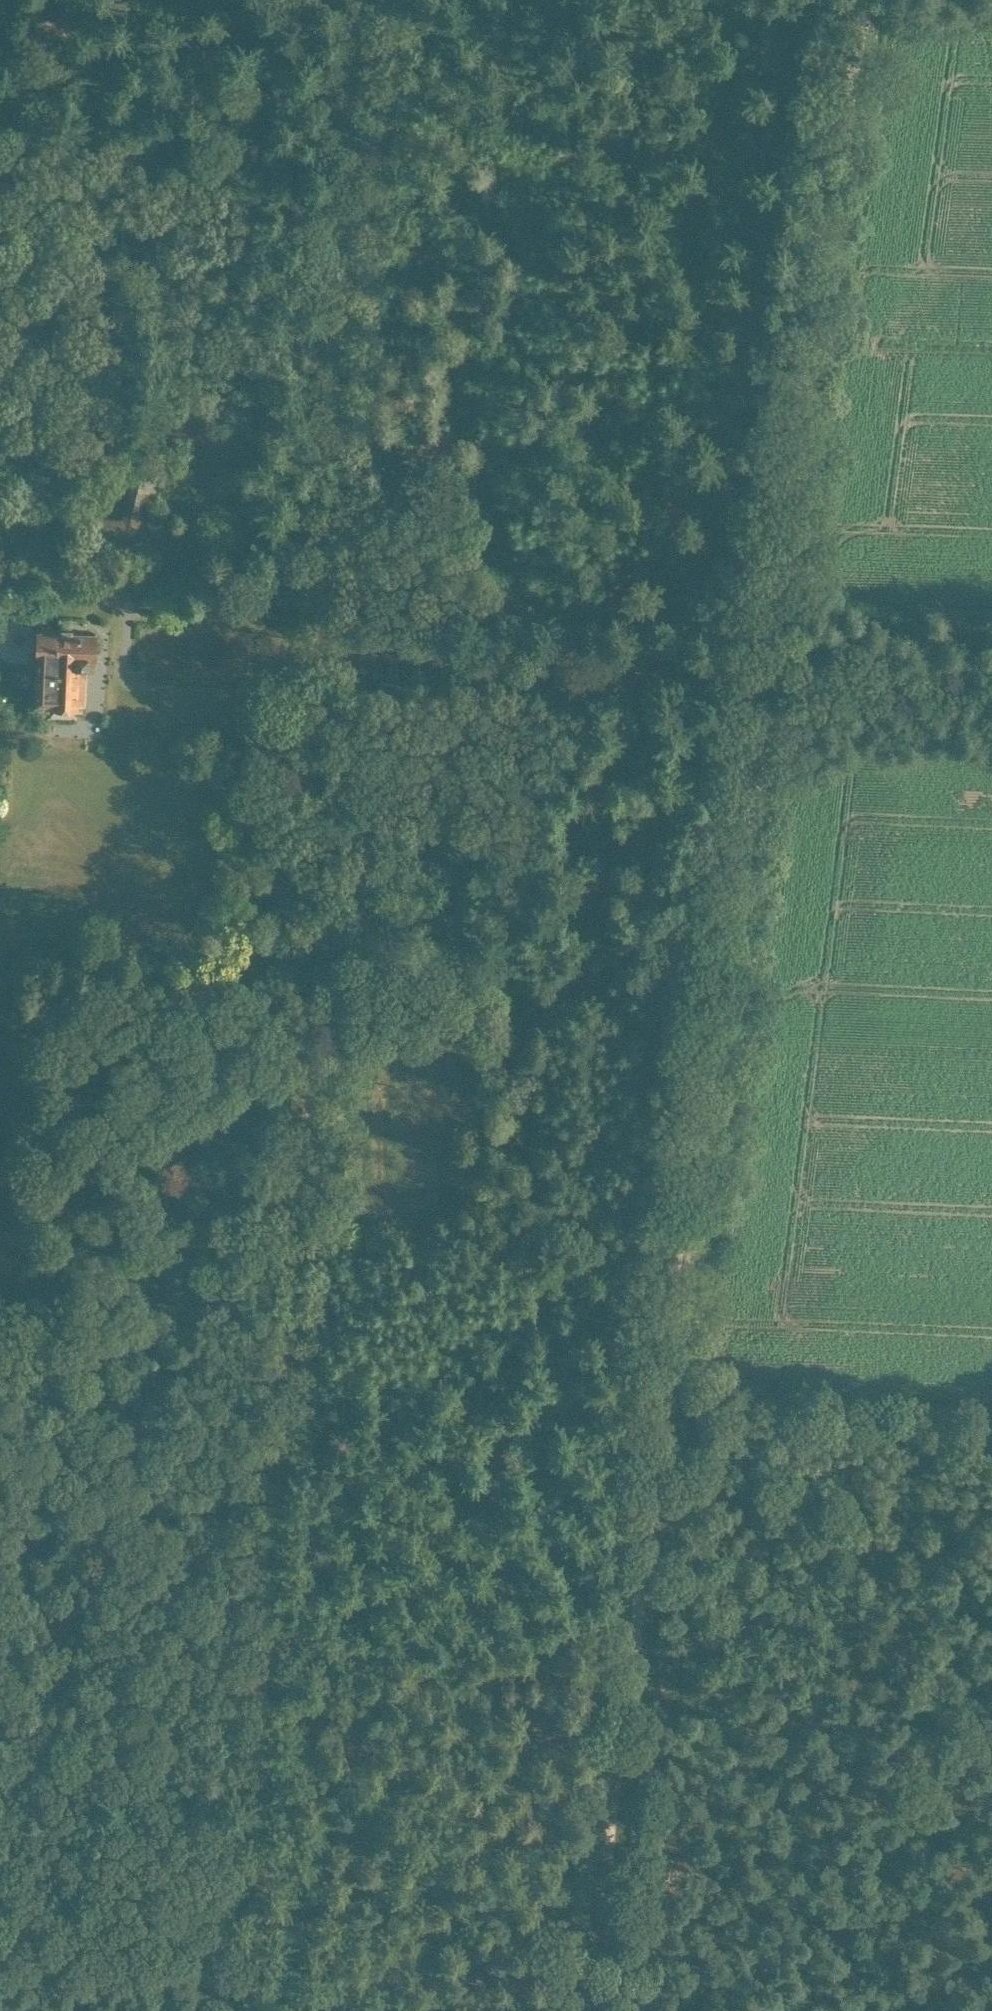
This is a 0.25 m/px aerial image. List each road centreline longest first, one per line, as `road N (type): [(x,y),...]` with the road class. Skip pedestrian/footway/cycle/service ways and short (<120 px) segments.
road 1 (track): [(854,0),(578,2010)]

